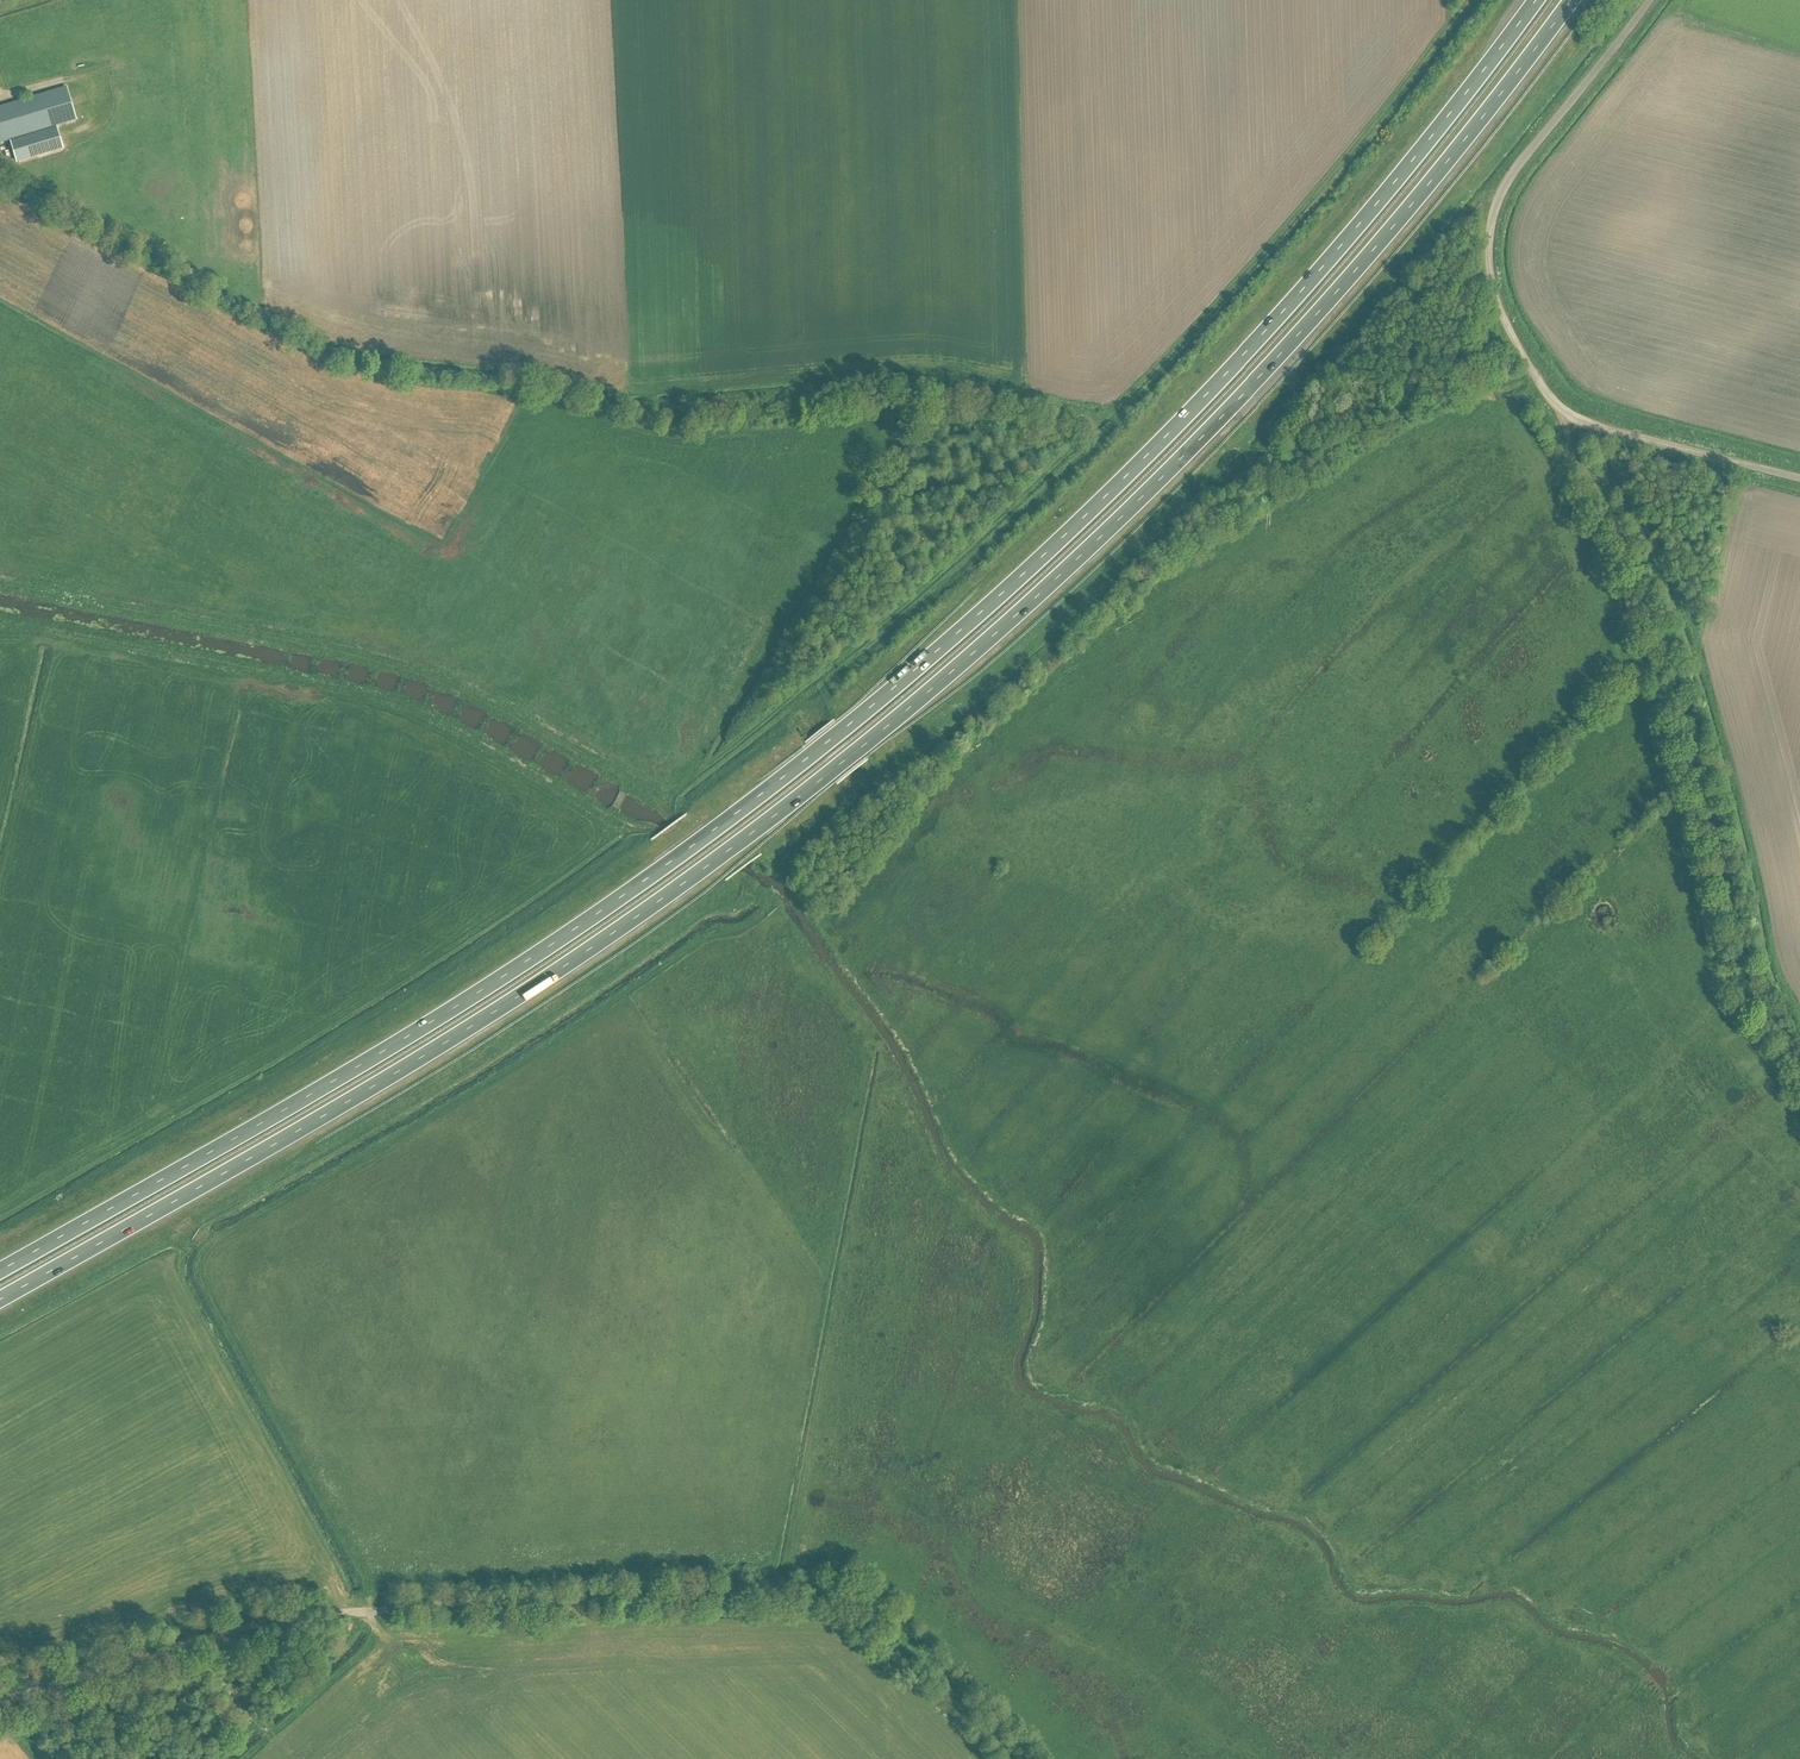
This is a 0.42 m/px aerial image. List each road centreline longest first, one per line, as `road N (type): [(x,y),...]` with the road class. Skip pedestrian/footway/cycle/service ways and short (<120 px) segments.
road 1 (trunk): [(0,1301),(521,996),(832,772),(1083,555),(1217,423),(1421,195),(1571,0)]
road 2 (trunk): [(1536,0),(1395,184),(1192,409),(1062,540),(814,754),(504,976),(0,1272)]
road 3 (track): [(1466,0),(1107,421),(930,383),(909,383),(900,401)]
road 4 (unclassified): [(1799,479),(1565,414),(1543,391),(1495,295),(1489,238),(1507,182),(1651,0)]
road 5 (track): [(1565,414),(1659,627),(1746,963),(1799,1064)]
road 6 (track): [(394,1611),(823,1594)]
road 7 (unclassified): [(0,1702),(250,1628),(394,1611)]

